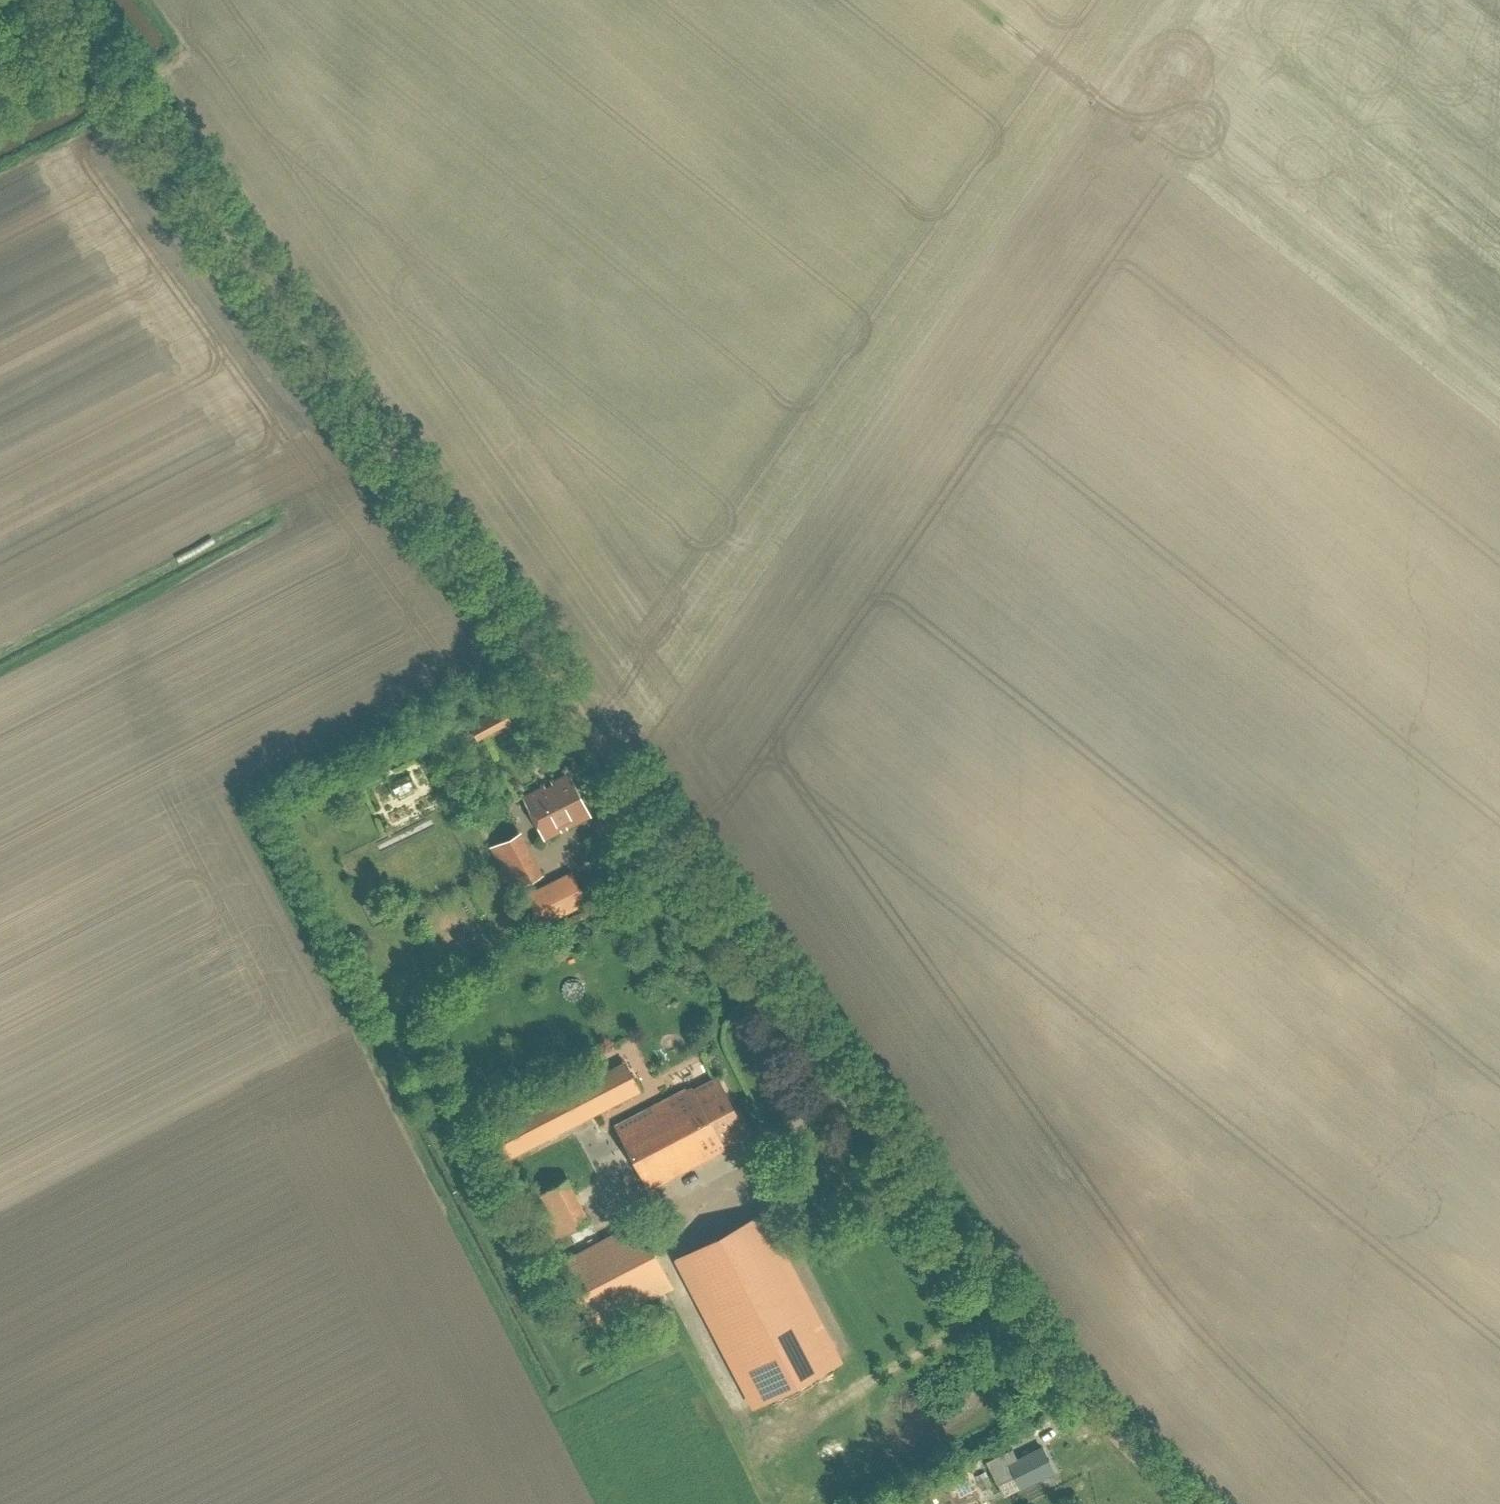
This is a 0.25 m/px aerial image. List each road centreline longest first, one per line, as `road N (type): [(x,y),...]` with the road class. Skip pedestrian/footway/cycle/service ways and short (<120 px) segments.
road 1 (unclassified): [(1182,1503),(1006,1308),(88,42)]

